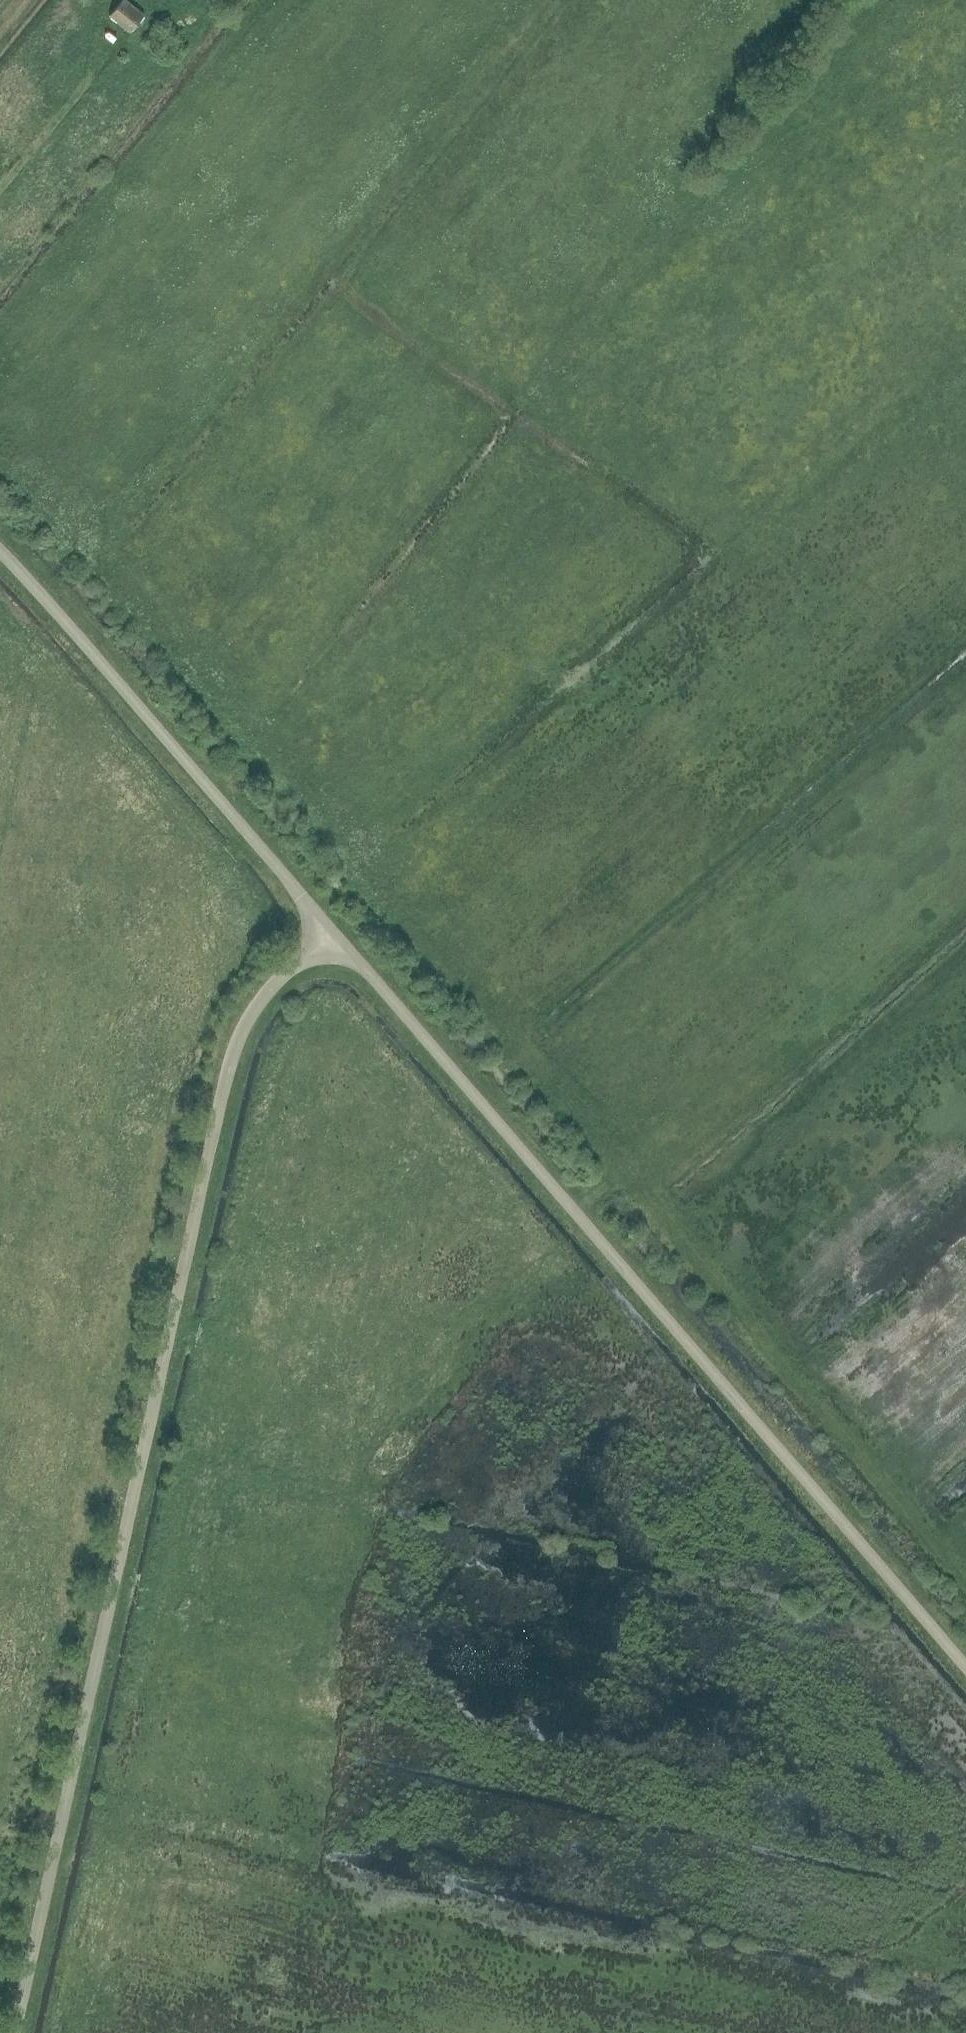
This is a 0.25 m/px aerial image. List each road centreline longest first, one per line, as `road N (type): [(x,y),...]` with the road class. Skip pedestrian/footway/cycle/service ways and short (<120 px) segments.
road 1 (unclassified): [(16,2032),(227,1070),(262,1001),(330,930)]
road 2 (unclassified): [(965,1666),(330,930)]
road 3 (unclassified): [(330,930),(0,545)]
road 4 (track): [(0,188),(92,73),(103,0)]

